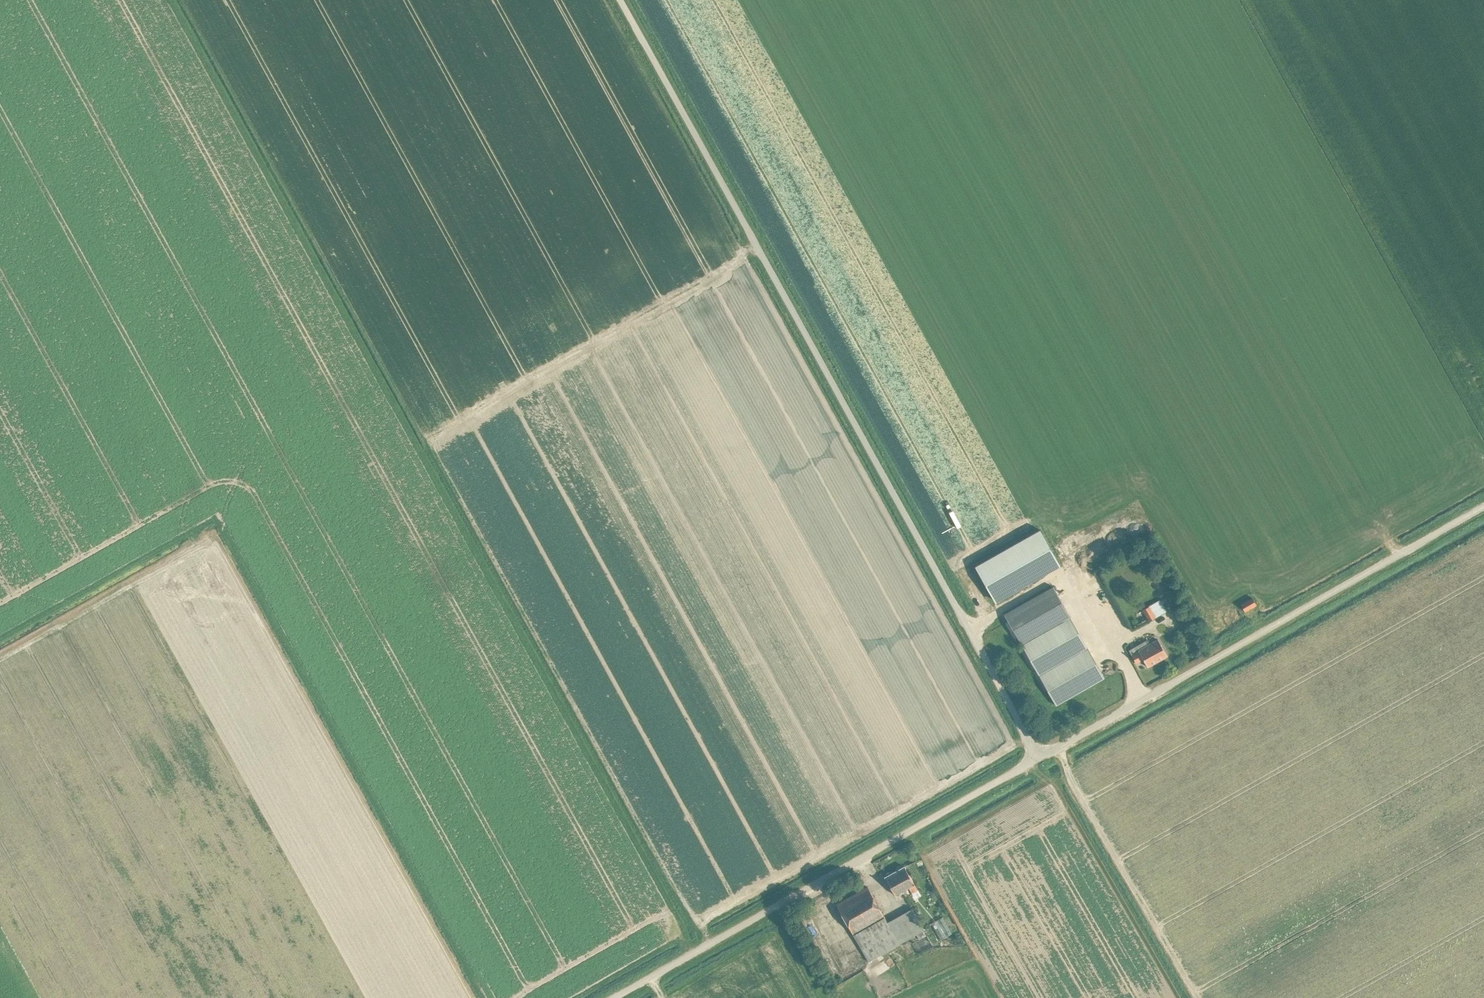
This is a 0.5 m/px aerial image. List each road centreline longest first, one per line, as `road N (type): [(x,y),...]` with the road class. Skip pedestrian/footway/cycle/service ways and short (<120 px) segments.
road 1 (unclassified): [(1037,757),(621,0)]
road 2 (unclassified): [(1037,757),(1483,511)]
road 3 (unclassified): [(611,997),(1037,757)]

